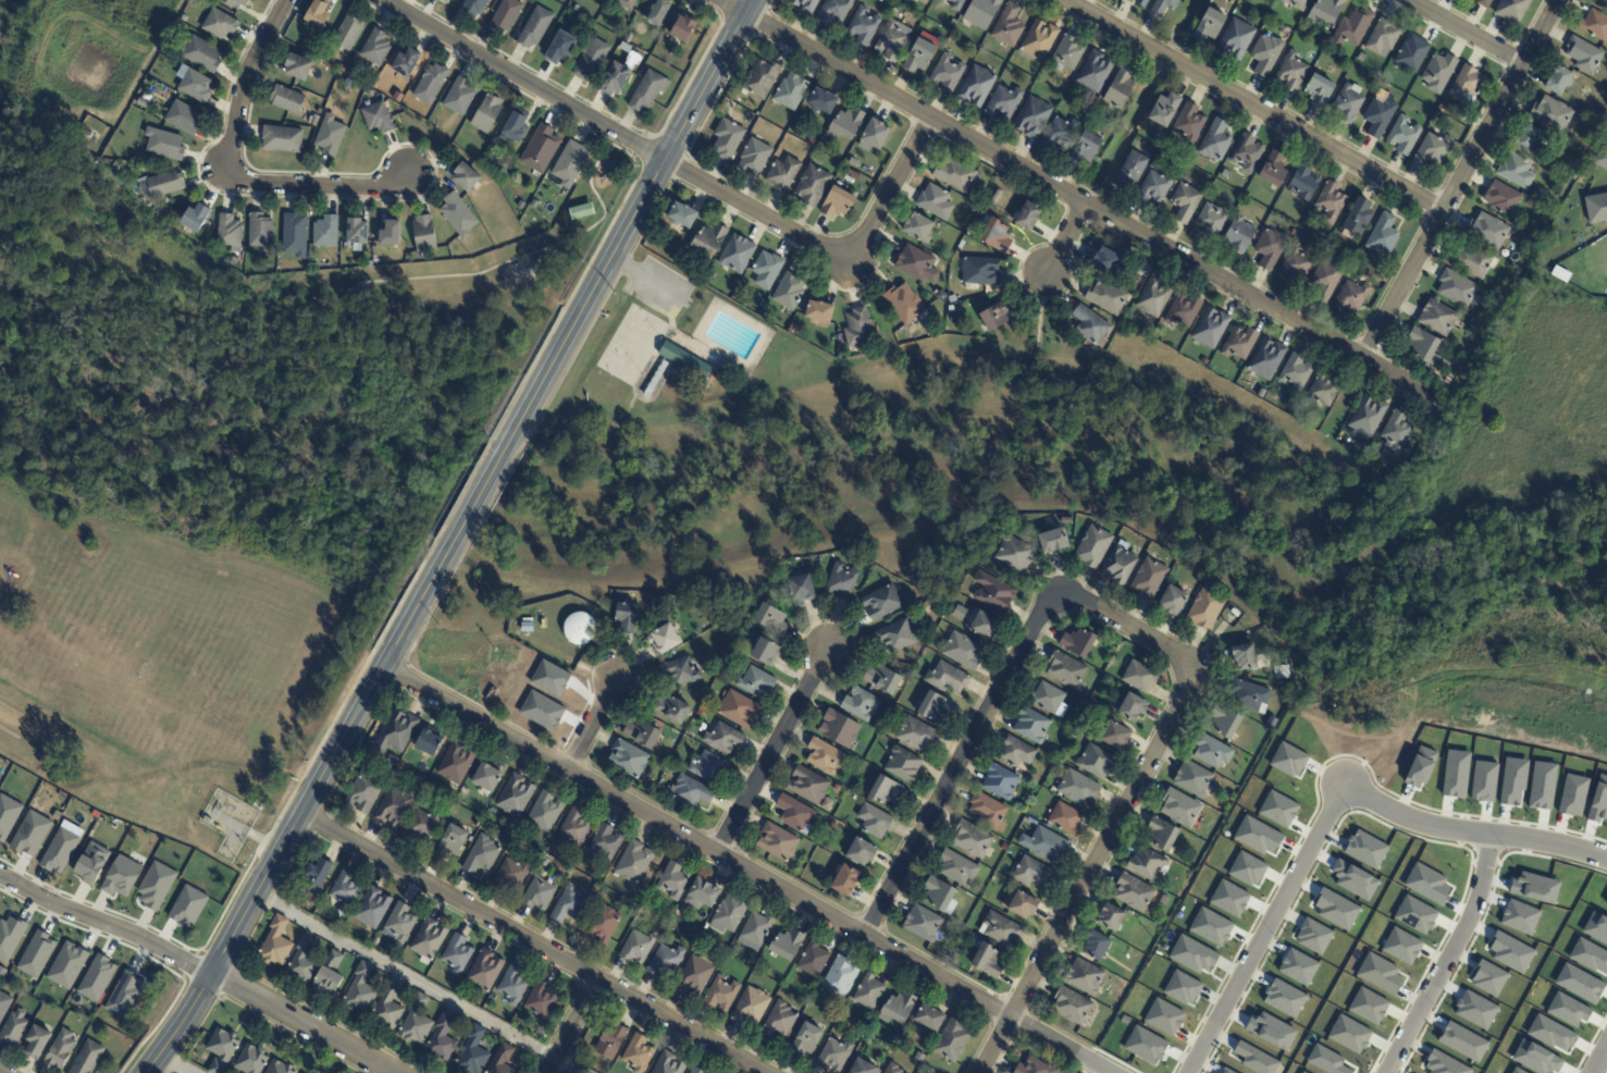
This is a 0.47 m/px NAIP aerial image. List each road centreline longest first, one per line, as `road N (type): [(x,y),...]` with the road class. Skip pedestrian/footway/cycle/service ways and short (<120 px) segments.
road 1 (residential): [(385,666),(1110,1072)]
road 2 (residential): [(719,0),(1446,399)]
road 3 (tertiary): [(460,533),(149,1072)]
road 4 (residential): [(864,938),(1060,590),(1196,671)]
road 5 (residential): [(301,814),(767,1072)]
road 6 (tertiary): [(752,0),(503,458)]
road 7 (residential): [(1196,671),(981,1072)]
road 8 (residential): [(0,876),(131,934),(382,1072)]
road 9 (residential): [(1066,0),(1439,207)]
road 10 (residential): [(1364,355),(1555,0)]
road 11 (residential): [(666,161),(850,263),(930,119)]
road 12 (residential): [(412,180),(383,188),(233,177),(242,95),(290,0)]
road 13 (tertiary): [(380,0),(666,161)]
road 14 (residential): [(1187,1072),(1344,785)]
road 15 (residential): [(1344,785),(1437,827),(1540,838),(1606,856)]
road 16 (residential): [(1488,832),(1469,918),(1385,1072)]
road 17 (residential): [(717,854),(830,649)]
road 18 (residential): [(1411,0),(1519,61)]

